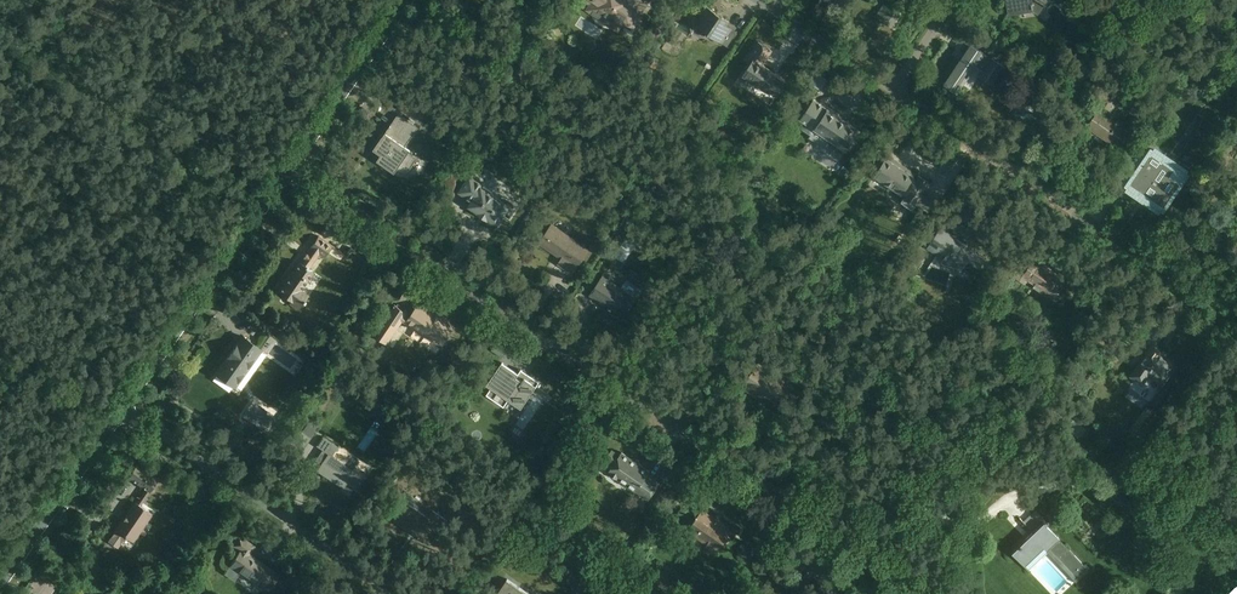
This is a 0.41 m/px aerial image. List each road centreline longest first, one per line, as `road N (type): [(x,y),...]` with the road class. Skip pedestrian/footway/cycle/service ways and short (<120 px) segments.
road 1 (residential): [(914,593),(296,164)]
road 2 (residential): [(1236,330),(891,95)]
road 3 (residential): [(392,593),(126,414)]
road 4 (residential): [(296,164),(126,414)]
road 5 (residential): [(126,414),(0,592)]
road 6 (residential): [(408,0),(296,164)]
road 7 (residential): [(891,95),(751,0)]

